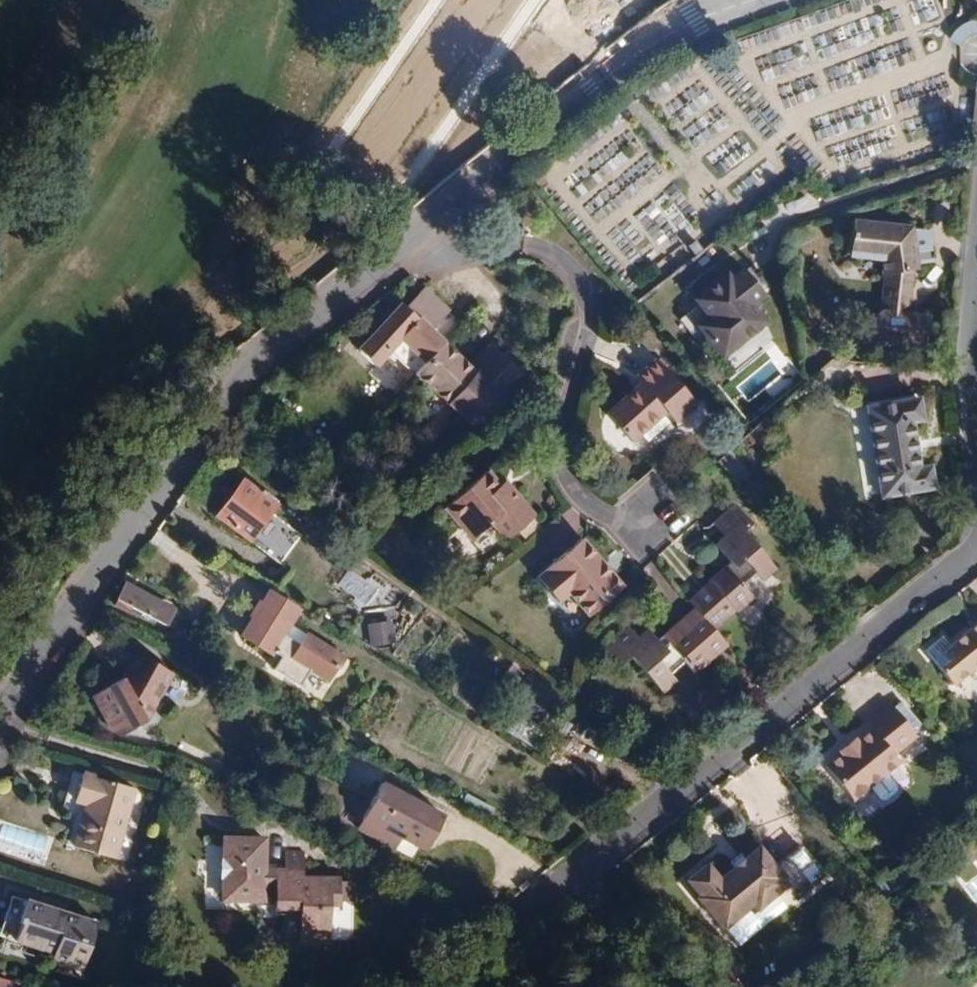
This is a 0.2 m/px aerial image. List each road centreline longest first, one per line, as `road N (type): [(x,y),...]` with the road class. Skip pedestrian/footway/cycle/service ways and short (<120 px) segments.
road 1 (residential): [(516,925),(973,552)]
road 2 (residential): [(0,717),(252,371),(374,269)]
road 3 (residential): [(374,269),(472,252),(565,266),(579,315),(562,400),(562,480),(606,519),(637,530),(654,519)]
road 4 (residential): [(374,269),(679,22)]
road 5 (residential): [(976,424),(967,355),(976,276)]

